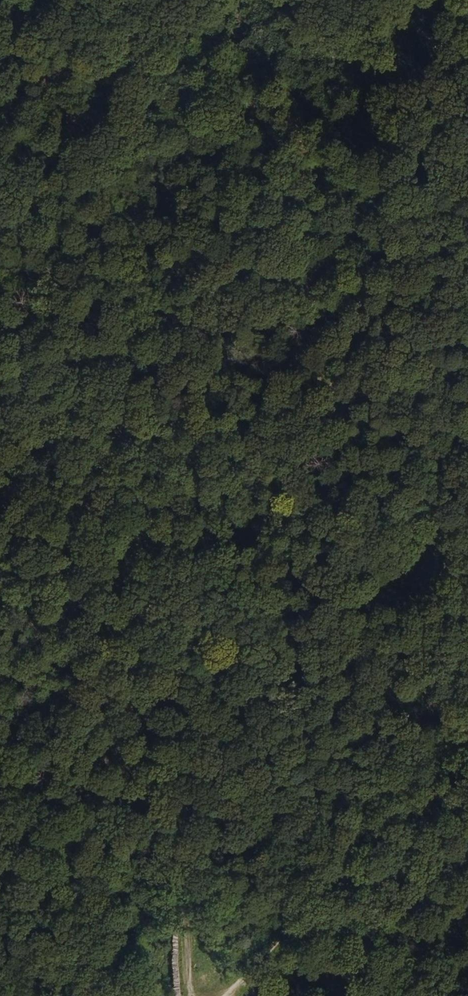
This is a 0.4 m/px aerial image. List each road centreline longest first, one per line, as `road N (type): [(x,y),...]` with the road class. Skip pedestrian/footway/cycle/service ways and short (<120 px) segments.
road 1 (track): [(193,995),(105,0)]
road 2 (track): [(190,0),(467,264)]
road 3 (track): [(467,738),(220,995)]
road 4 (track): [(0,806),(172,995)]

